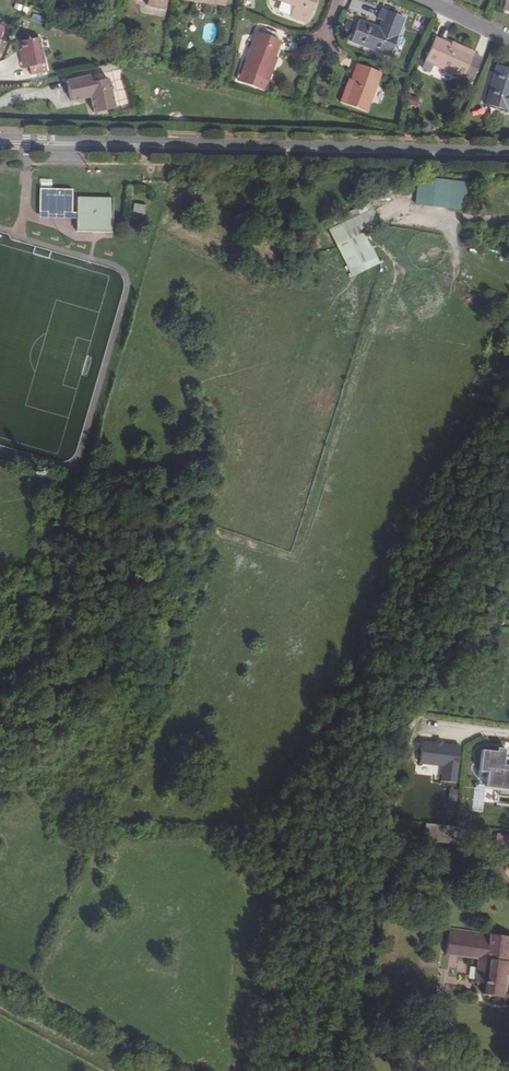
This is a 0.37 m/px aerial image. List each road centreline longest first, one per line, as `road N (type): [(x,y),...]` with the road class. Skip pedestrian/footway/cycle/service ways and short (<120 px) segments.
road 1 (tertiary): [(0,142),(508,154)]

